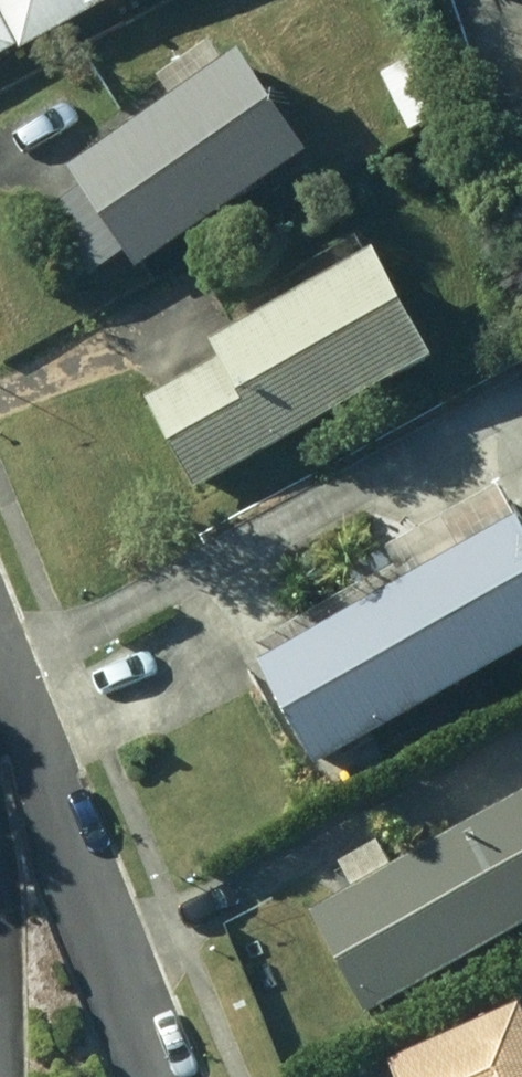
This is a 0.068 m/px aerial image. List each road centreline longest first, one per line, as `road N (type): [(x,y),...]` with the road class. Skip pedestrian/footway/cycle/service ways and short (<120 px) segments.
road 1 (residential): [(0,704),(167,1076)]

